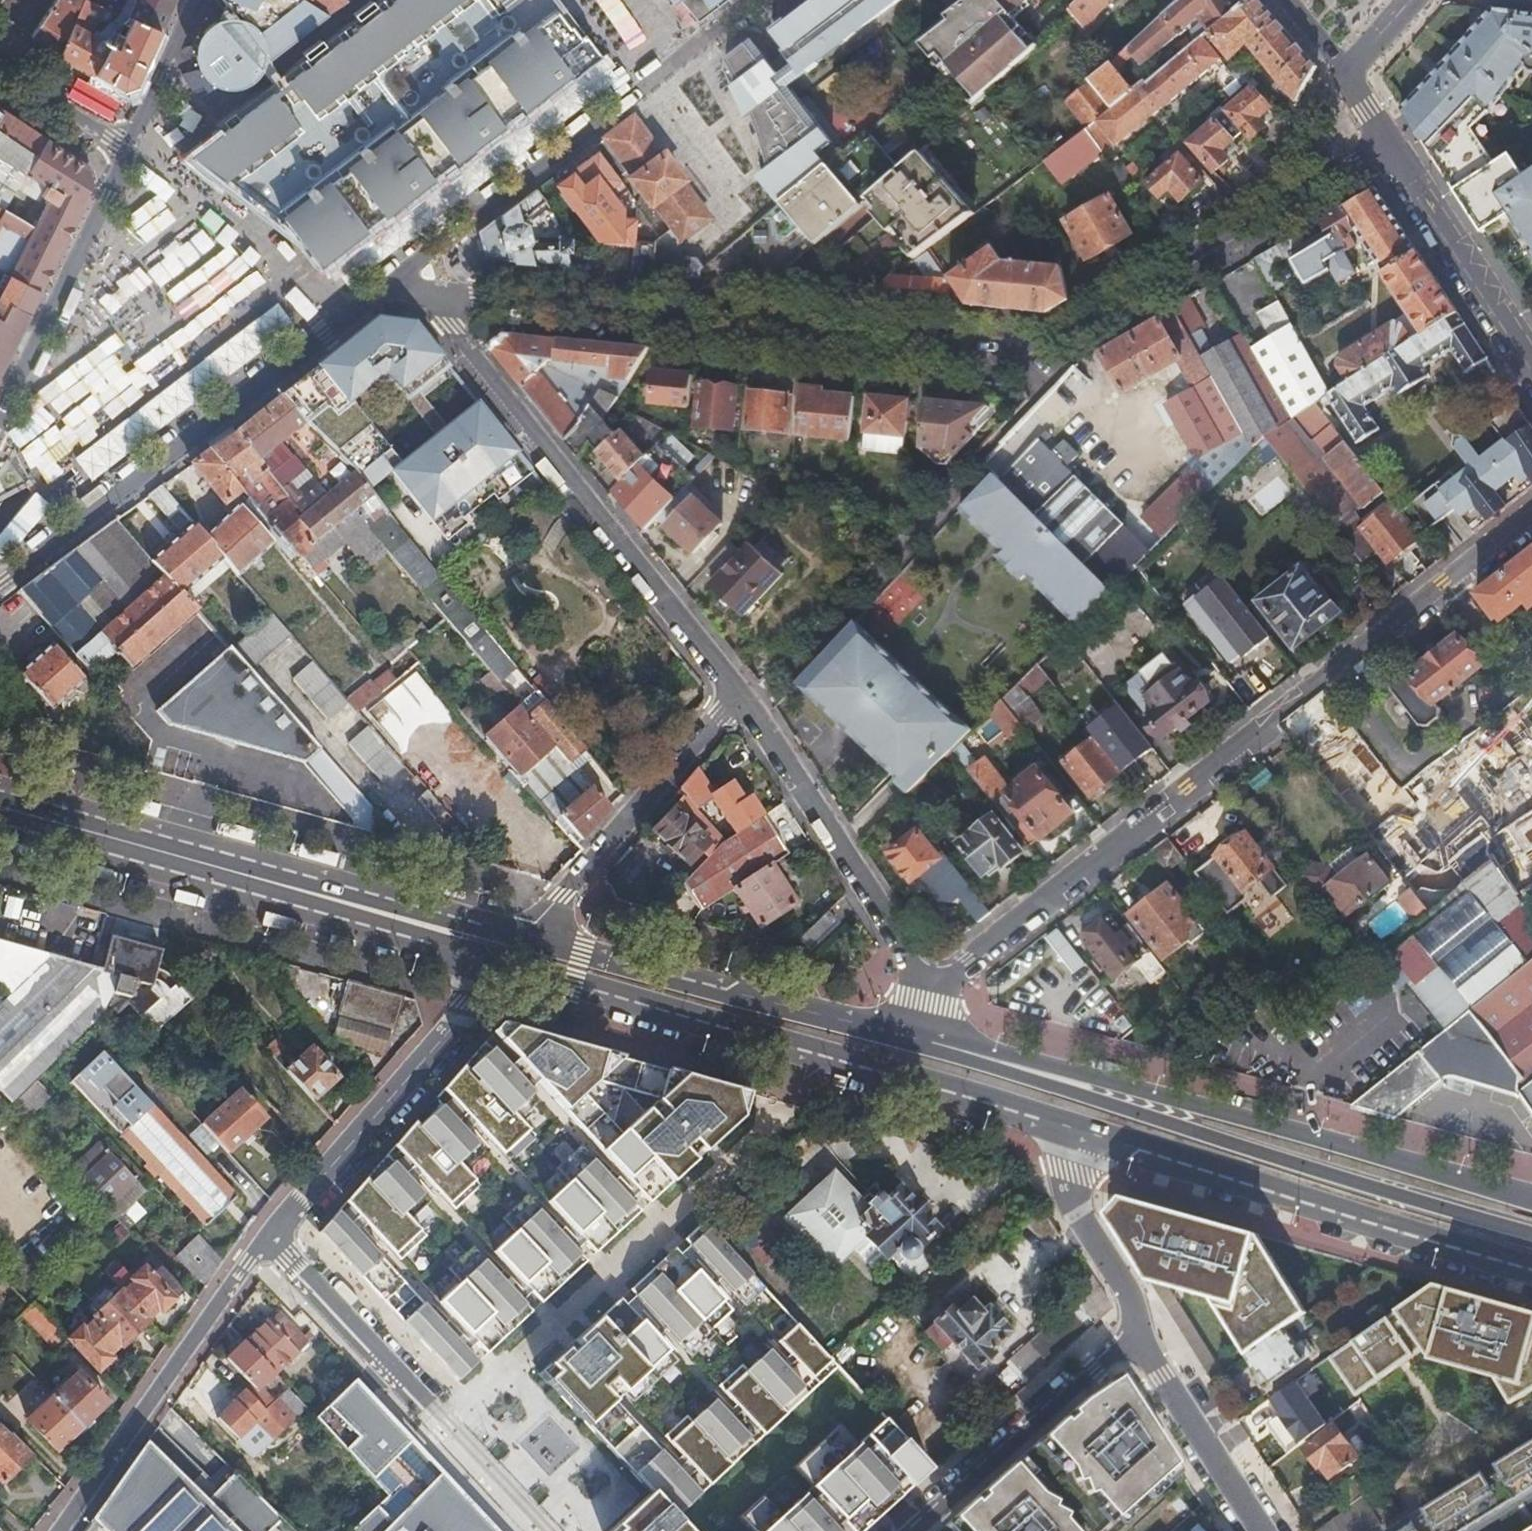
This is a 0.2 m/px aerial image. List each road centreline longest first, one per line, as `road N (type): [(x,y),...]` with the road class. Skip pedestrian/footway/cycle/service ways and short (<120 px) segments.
road 1 (residential): [(396,272),(436,290),(480,294),(658,304),(1007,346),(1052,341),(1389,145)]
road 2 (residential): [(930,982),(1133,838),(1531,515)]
road 3 (primary): [(1531,1233),(919,1040)]
road 4 (primary): [(1531,1199),(966,1046),(919,1040)]
road 5 (primary): [(504,956),(1067,1120)]
road 6 (residential): [(396,272),(452,325),(742,689)]
road 7 (residential): [(0,582),(396,272)]
road 8 (primary): [(1067,1120),(1531,1260)]
road 9 (residential): [(396,272),(754,0)]
road 10 (primary): [(919,1040),(526,938)]
road 11 (residential): [(541,1530),(269,1237)]
road 12 (residential): [(504,956),(269,1237)]
road 13 (residential): [(269,1237),(59,1530)]
road 14 (residential): [(742,689),(930,982)]
road 15 (residential): [(526,938),(742,689)]
road 16 (primary): [(526,938),(355,890),(216,866)]
road 17 (primary): [(216,866),(504,956)]
road 18 (residential): [(131,155),(0,421)]
road 19 (residential): [(916,1530),(1138,1334)]
road 20 (tertiary): [(1531,364),(1389,145)]
road 21 (residential): [(1263,1530),(1138,1334)]
road 22 (residential): [(1138,1334),(1129,1292),(1075,1201),(1067,1120)]
road 23 (primary): [(216,866),(0,805)]
road 24 (residential): [(199,0),(131,155)]
road 25 (residential): [(131,155),(0,65)]

